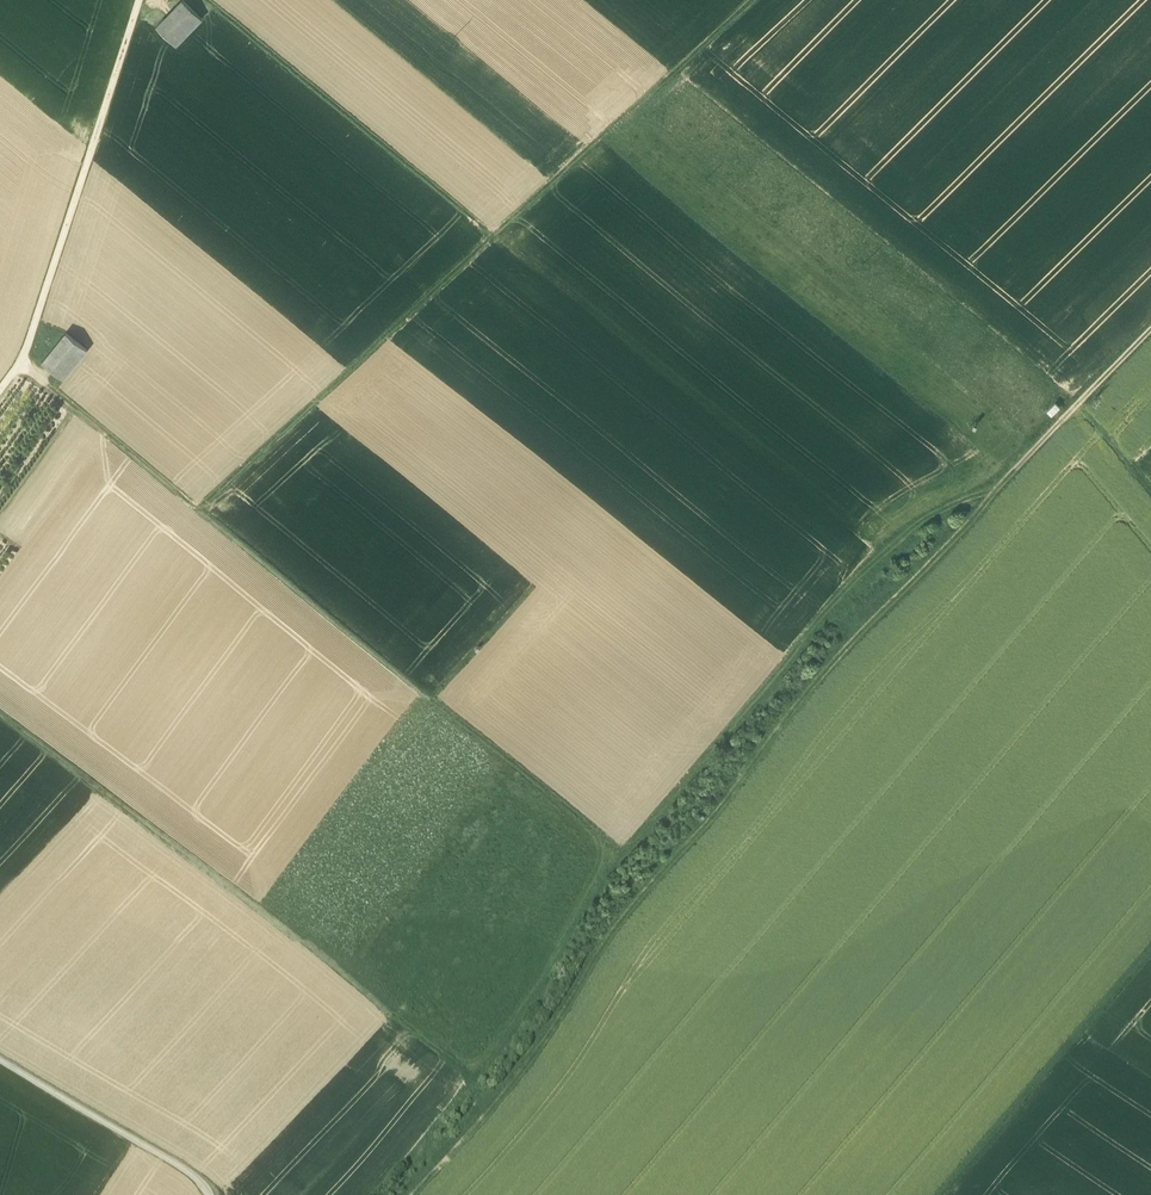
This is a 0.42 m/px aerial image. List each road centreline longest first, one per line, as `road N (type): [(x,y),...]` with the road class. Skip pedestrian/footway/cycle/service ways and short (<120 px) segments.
road 1 (track): [(996,508),(945,522),(877,575),(631,864),(56,397)]
road 2 (track): [(1150,350),(843,668),(625,935),(549,1058),(425,1194)]
road 3 (track): [(631,864),(484,1083),(0,714)]
road 4 (track): [(206,520),(775,0)]
road 5 (track): [(0,396),(20,369),(140,0)]
road 6 (track): [(503,247),(208,0)]
road 7 (track): [(1150,951),(942,1194)]
road 8 (track): [(209,1194),(187,1171),(0,1059)]
road 9 (track): [(438,708),(536,597)]

